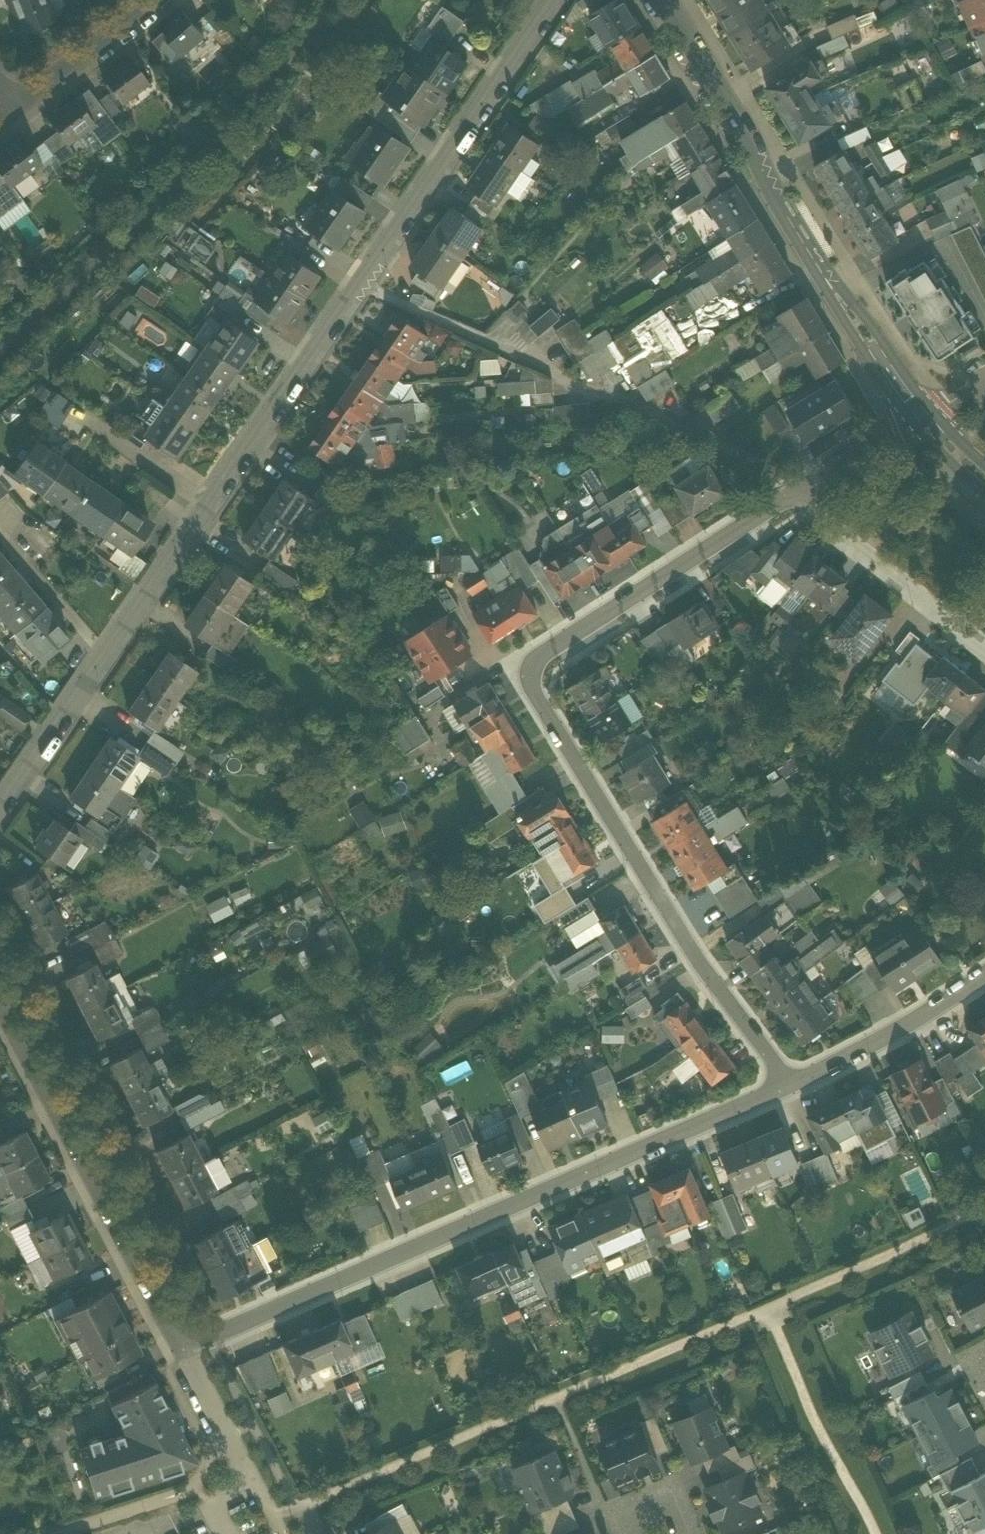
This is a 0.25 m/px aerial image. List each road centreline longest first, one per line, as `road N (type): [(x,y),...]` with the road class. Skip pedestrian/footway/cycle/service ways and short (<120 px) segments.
road 1 (residential): [(0,822),(562,0)]
road 2 (residential): [(788,491),(542,650),(531,683),(699,956),(791,1087)]
road 3 (residential): [(791,1087),(182,1342)]
road 4 (secondary): [(668,0),(791,222),(925,416)]
road 5 (residential): [(182,1342),(0,988)]
road 6 (residential): [(788,491),(984,647)]
road 7 (residential): [(984,974),(791,1087)]
road 8 (residential): [(284,1533),(182,1342)]
road 9 (residential): [(11,114),(146,0)]
road 10 (residential): [(925,416),(788,491)]

